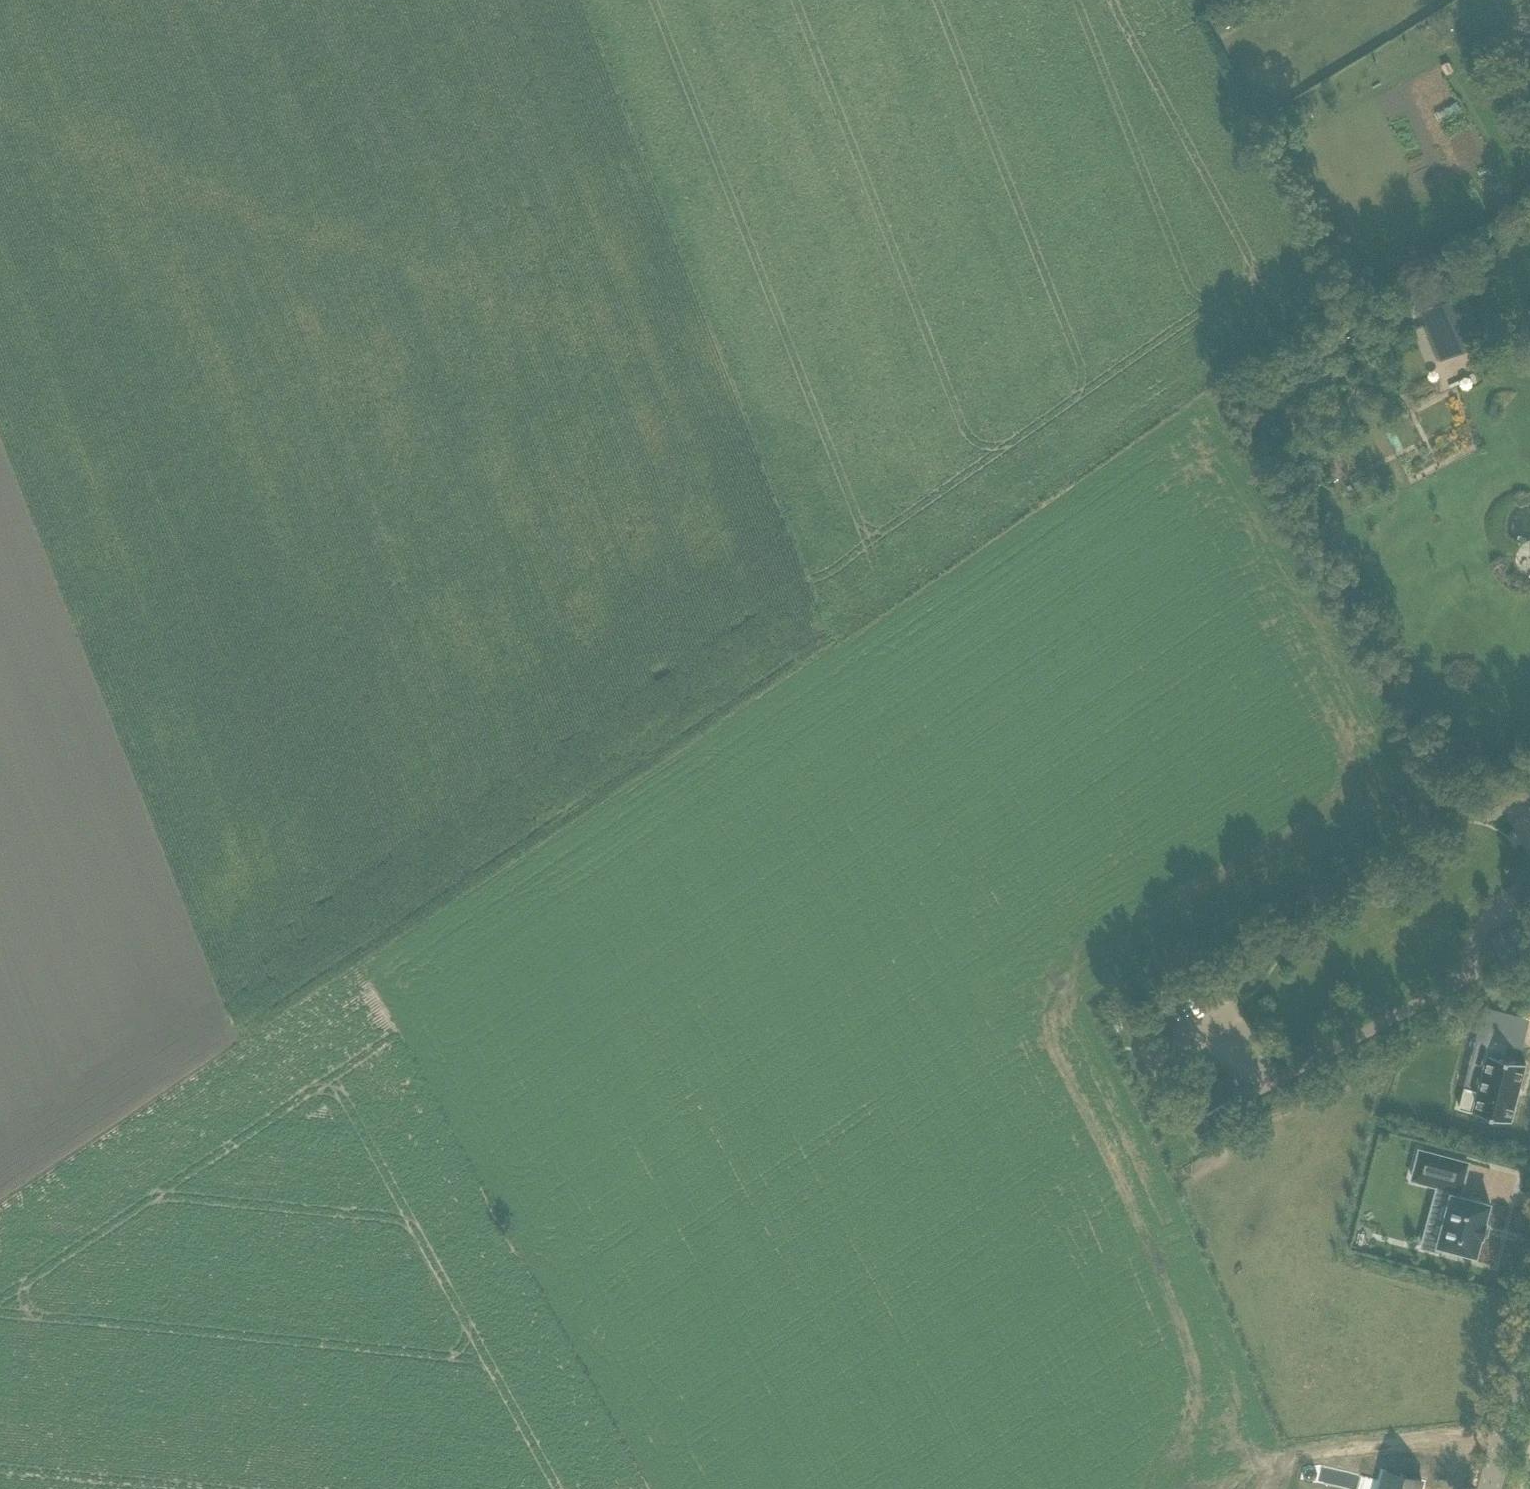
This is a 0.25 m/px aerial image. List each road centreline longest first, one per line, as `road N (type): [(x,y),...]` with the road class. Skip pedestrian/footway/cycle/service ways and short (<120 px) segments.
road 1 (tertiary): [(1489,1488),(1529,1333)]

